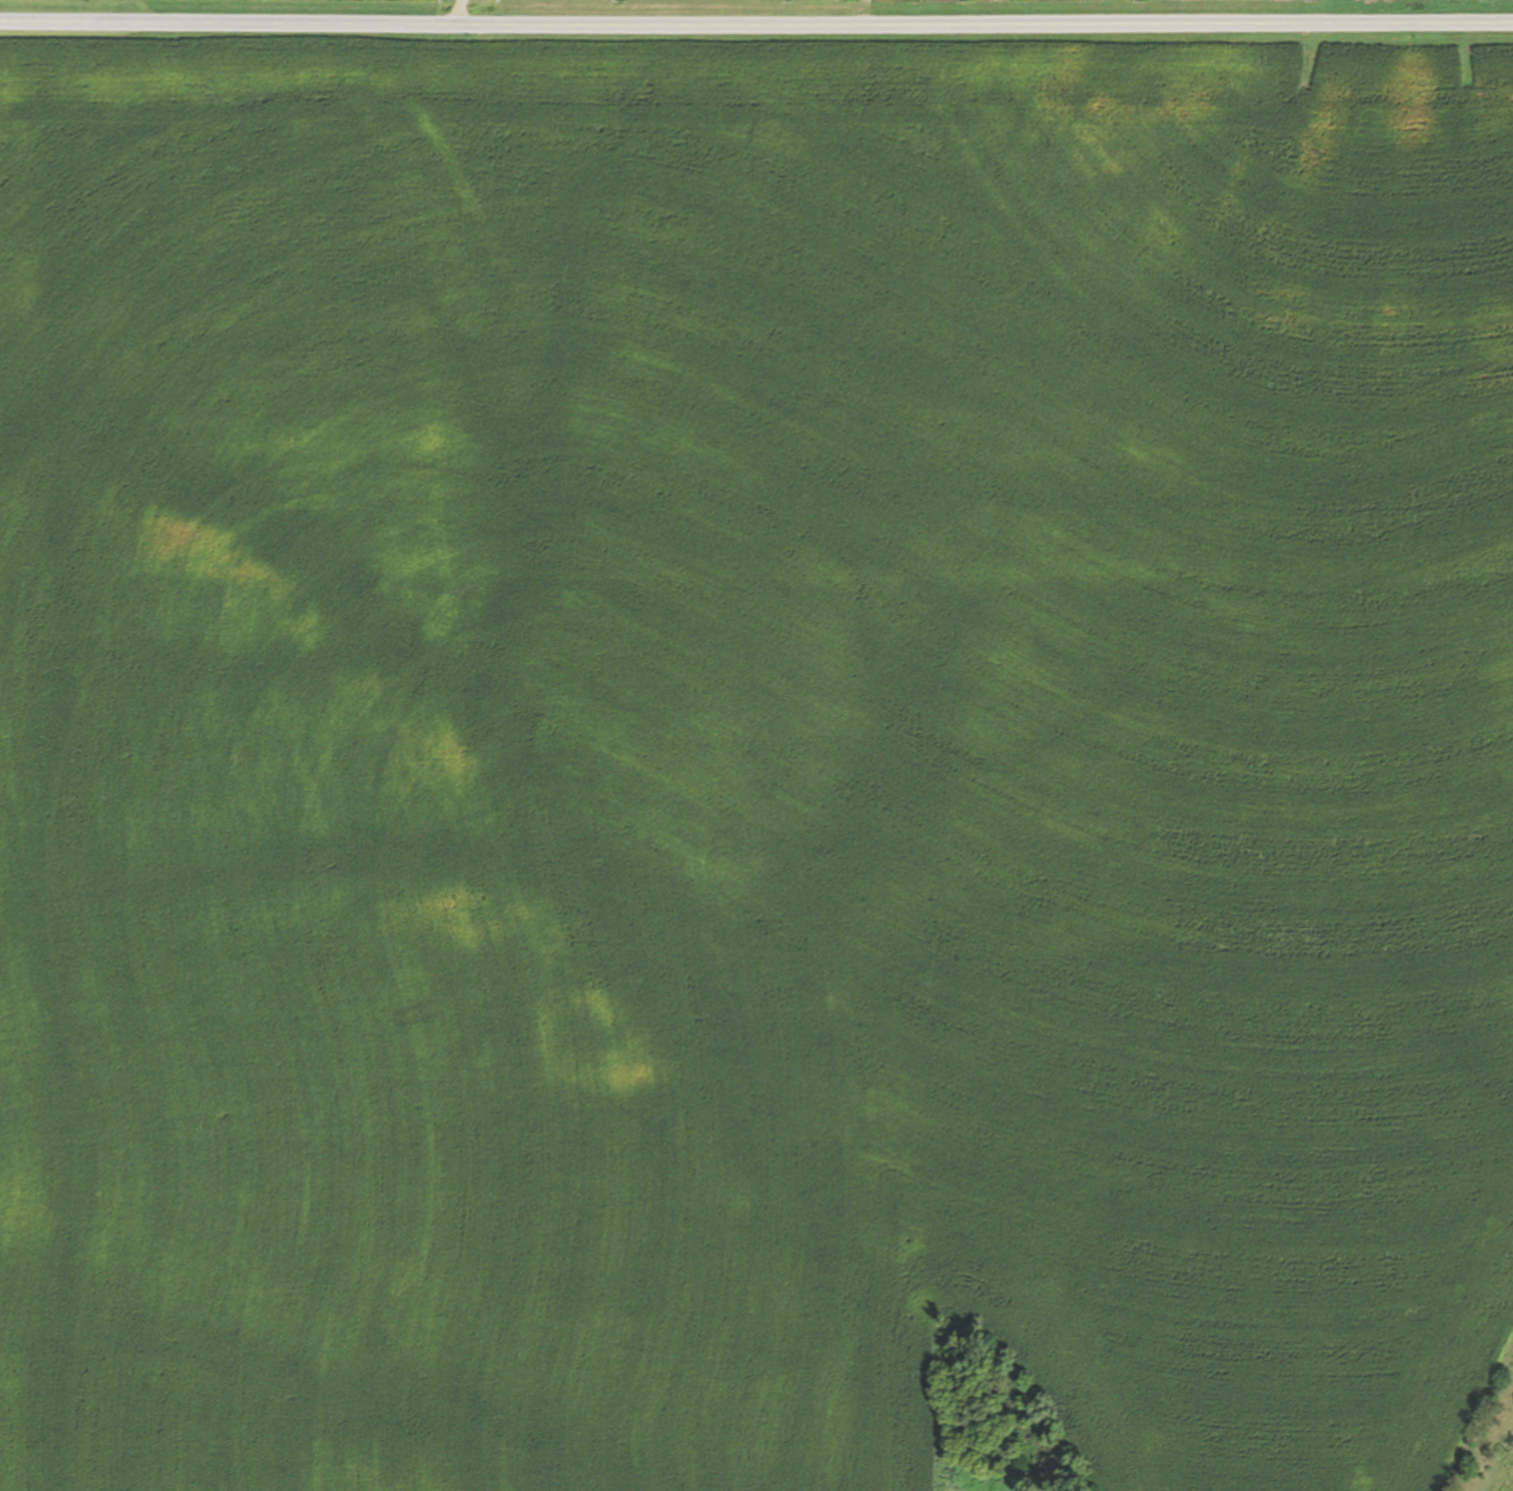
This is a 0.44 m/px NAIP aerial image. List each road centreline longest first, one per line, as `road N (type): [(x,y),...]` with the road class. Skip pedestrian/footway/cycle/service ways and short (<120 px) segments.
road 1 (secondary): [(1512,23),(0,23)]

